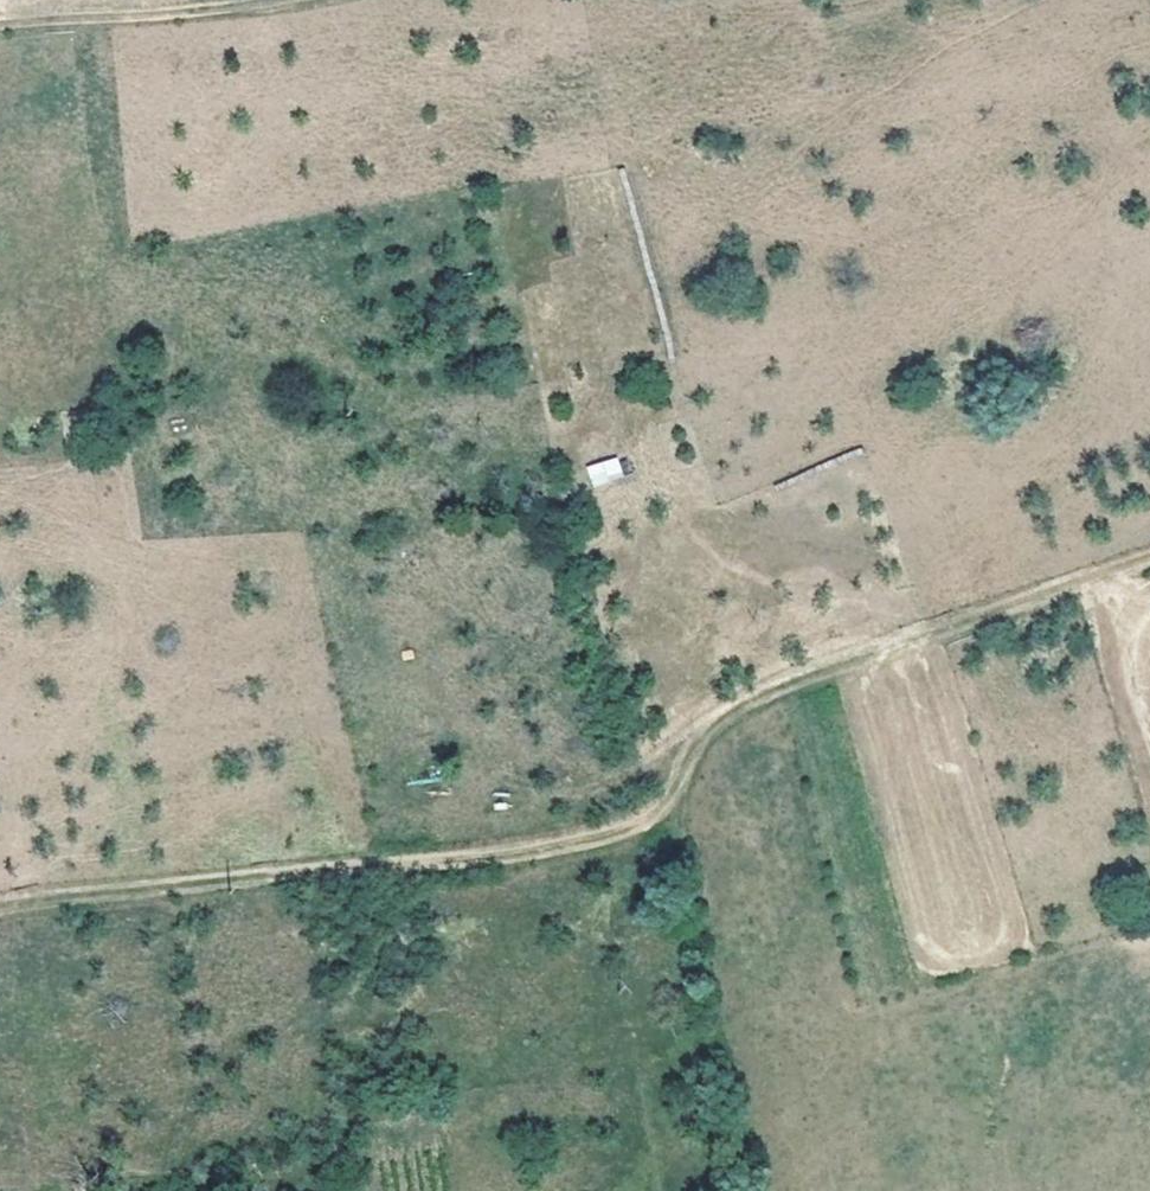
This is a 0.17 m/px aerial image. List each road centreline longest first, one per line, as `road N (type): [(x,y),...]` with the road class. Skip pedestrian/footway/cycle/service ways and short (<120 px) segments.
road 1 (track): [(1149,545),(768,682),(693,743),(656,814),(467,864),(289,847),(111,869),(0,893)]
road 2 (track): [(268,0),(0,32)]

